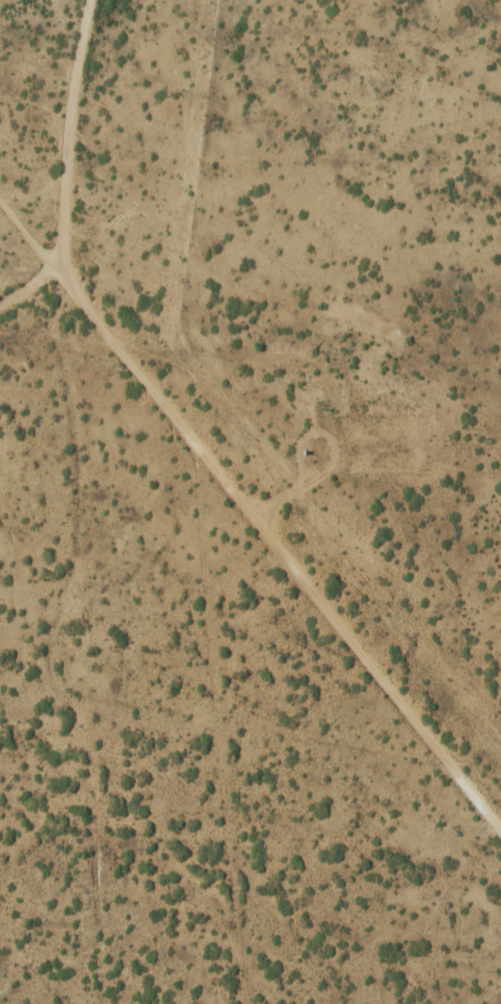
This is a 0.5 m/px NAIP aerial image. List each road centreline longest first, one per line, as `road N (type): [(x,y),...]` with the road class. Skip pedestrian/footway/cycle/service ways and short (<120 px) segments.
road 1 (residential): [(500,833),(65,289),(73,131),(93,0)]
road 2 (residential): [(80,680),(78,388),(63,341),(65,289)]

